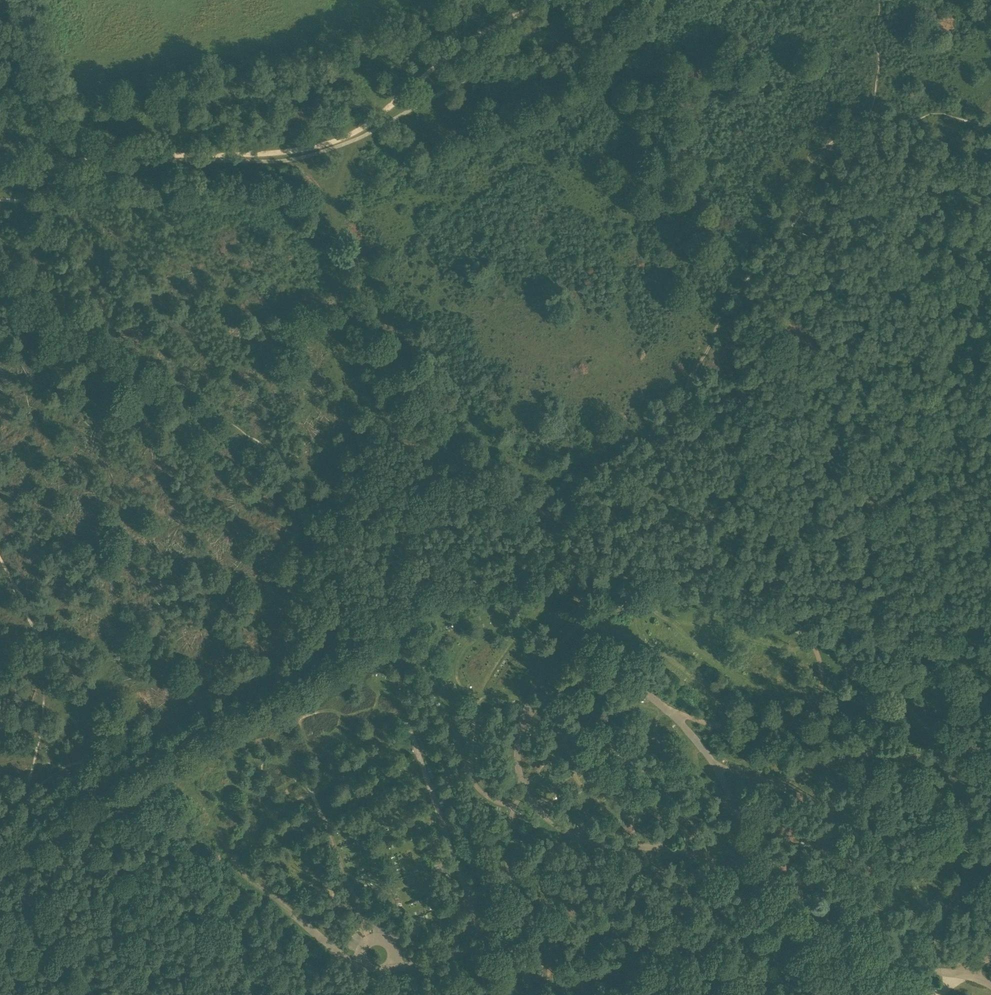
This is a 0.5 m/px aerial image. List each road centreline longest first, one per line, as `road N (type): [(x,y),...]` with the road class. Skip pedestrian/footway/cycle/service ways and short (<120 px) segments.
road 1 (track): [(548,0),(470,40),(386,113),(339,140),(292,152),(158,155),(0,176)]

